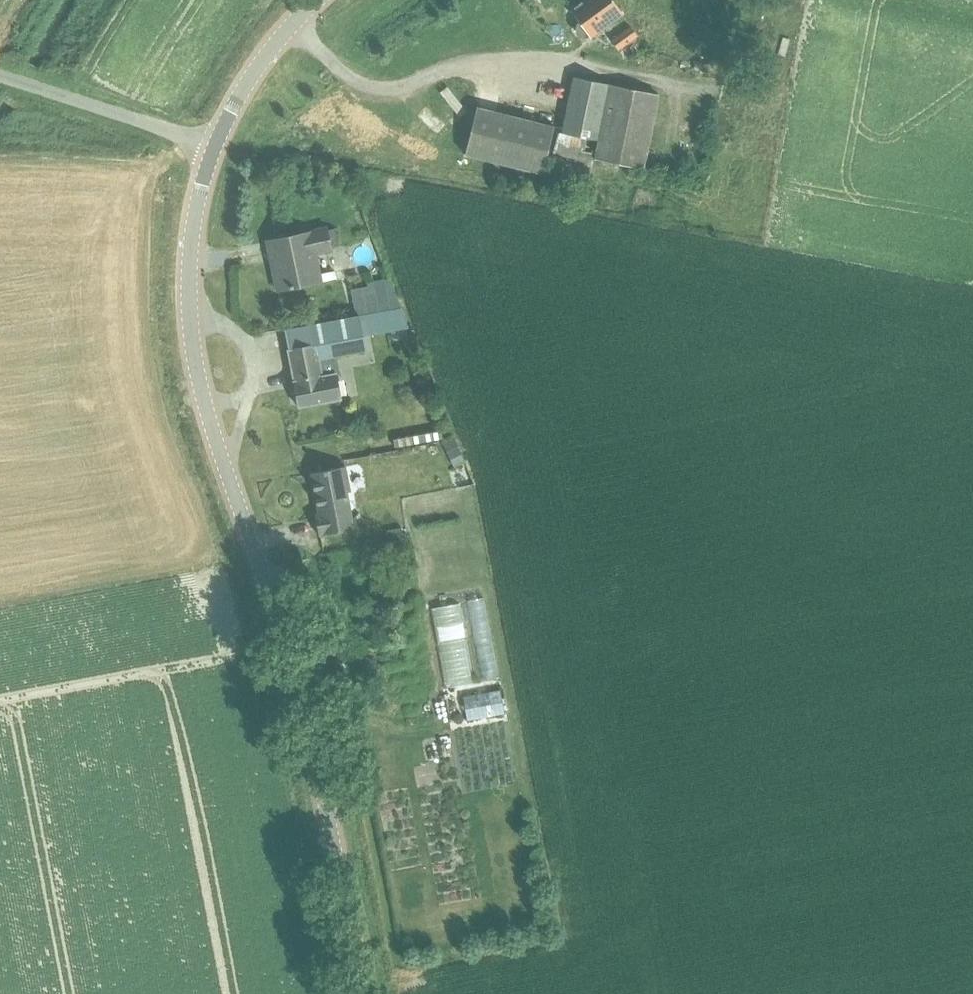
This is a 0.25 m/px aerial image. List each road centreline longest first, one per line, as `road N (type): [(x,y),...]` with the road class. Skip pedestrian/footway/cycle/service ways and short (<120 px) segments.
road 1 (tertiary): [(212,146),(195,211),(188,314),(205,404),(310,724),(361,993)]
road 2 (unclassified): [(212,146),(0,77)]
road 3 (tertiary): [(212,146),(263,58),(317,0)]

